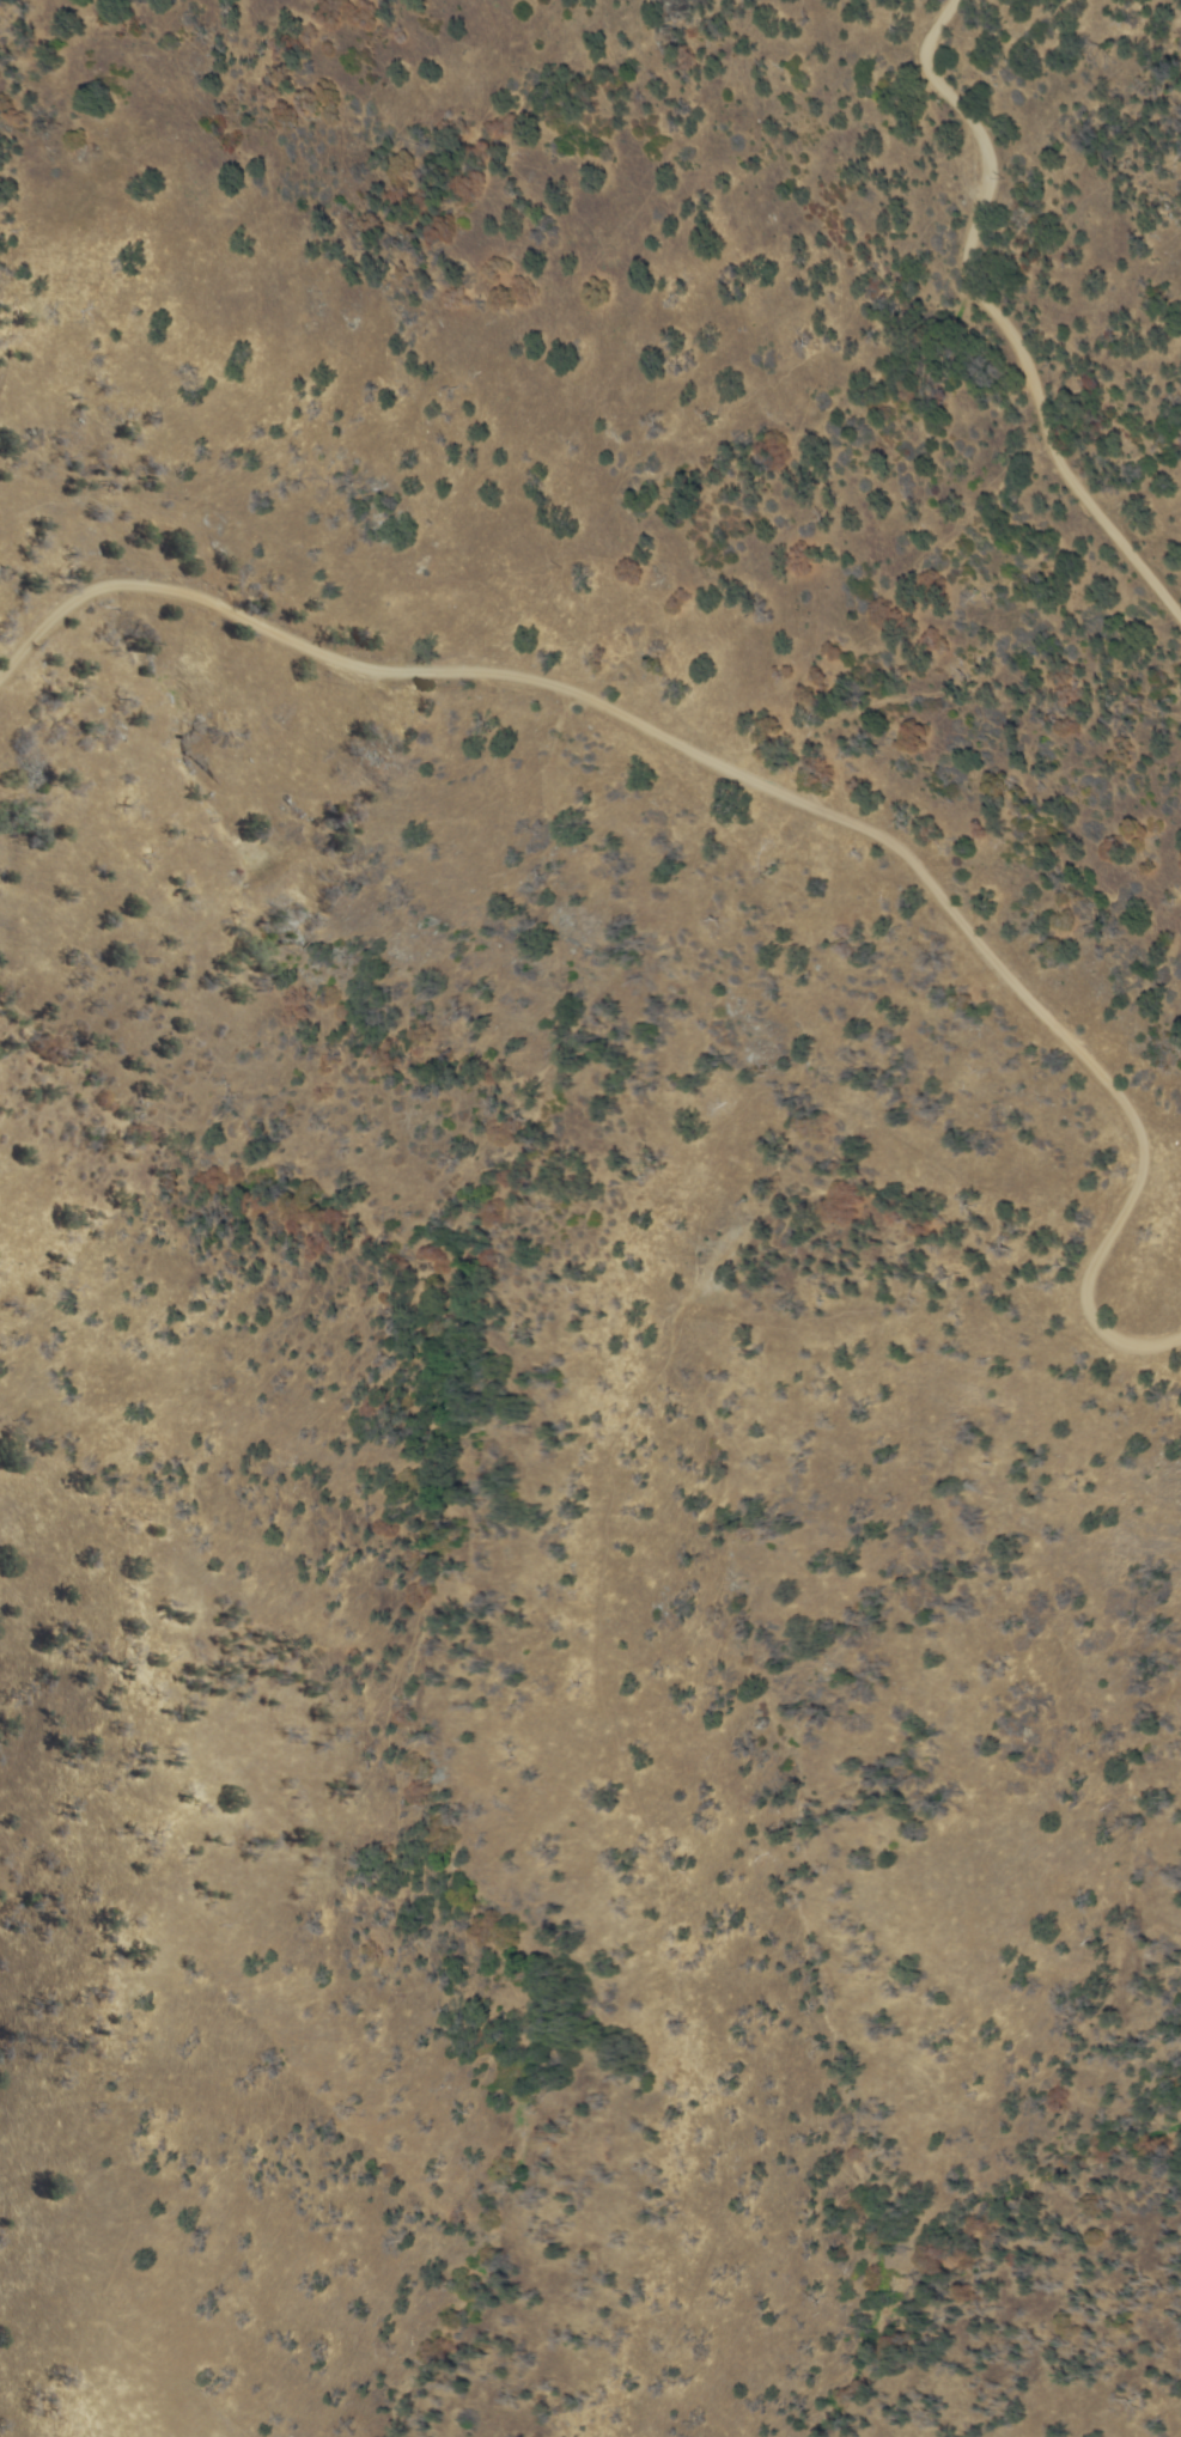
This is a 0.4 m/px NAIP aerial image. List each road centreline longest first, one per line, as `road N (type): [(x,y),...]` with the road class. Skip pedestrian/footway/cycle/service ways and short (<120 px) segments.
road 1 (residential): [(0,674),(72,607),(116,585),(174,587),(392,672),(483,671),(567,688),(841,818),(914,863),(1102,1070),(1143,1135),(1146,1164),(1140,1192),(1094,1275),(1091,1308),(1112,1334),(1150,1346),(1180,1338)]
road 2 (residential): [(1180,613),(1055,455),(1022,347),(969,266),(982,145),(935,72),(935,48),(959,0)]

